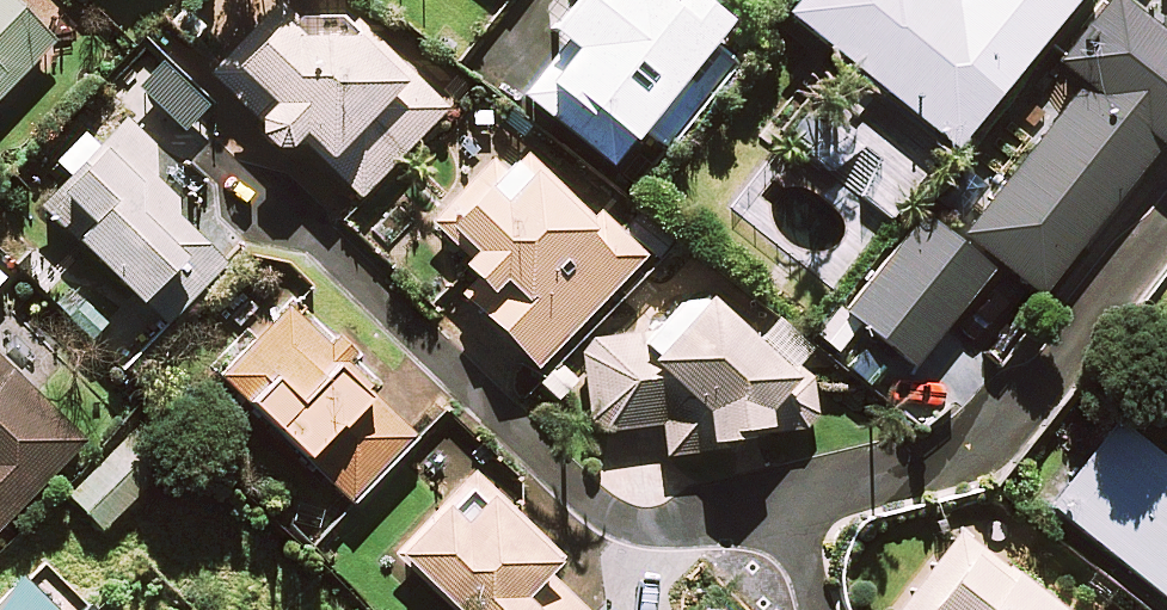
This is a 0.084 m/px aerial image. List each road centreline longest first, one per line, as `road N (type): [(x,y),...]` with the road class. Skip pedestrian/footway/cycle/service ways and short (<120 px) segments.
road 1 (residential): [(766,524),(599,499),(235,182)]
road 2 (residential): [(1166,225),(1005,431),(795,498),(766,524)]

